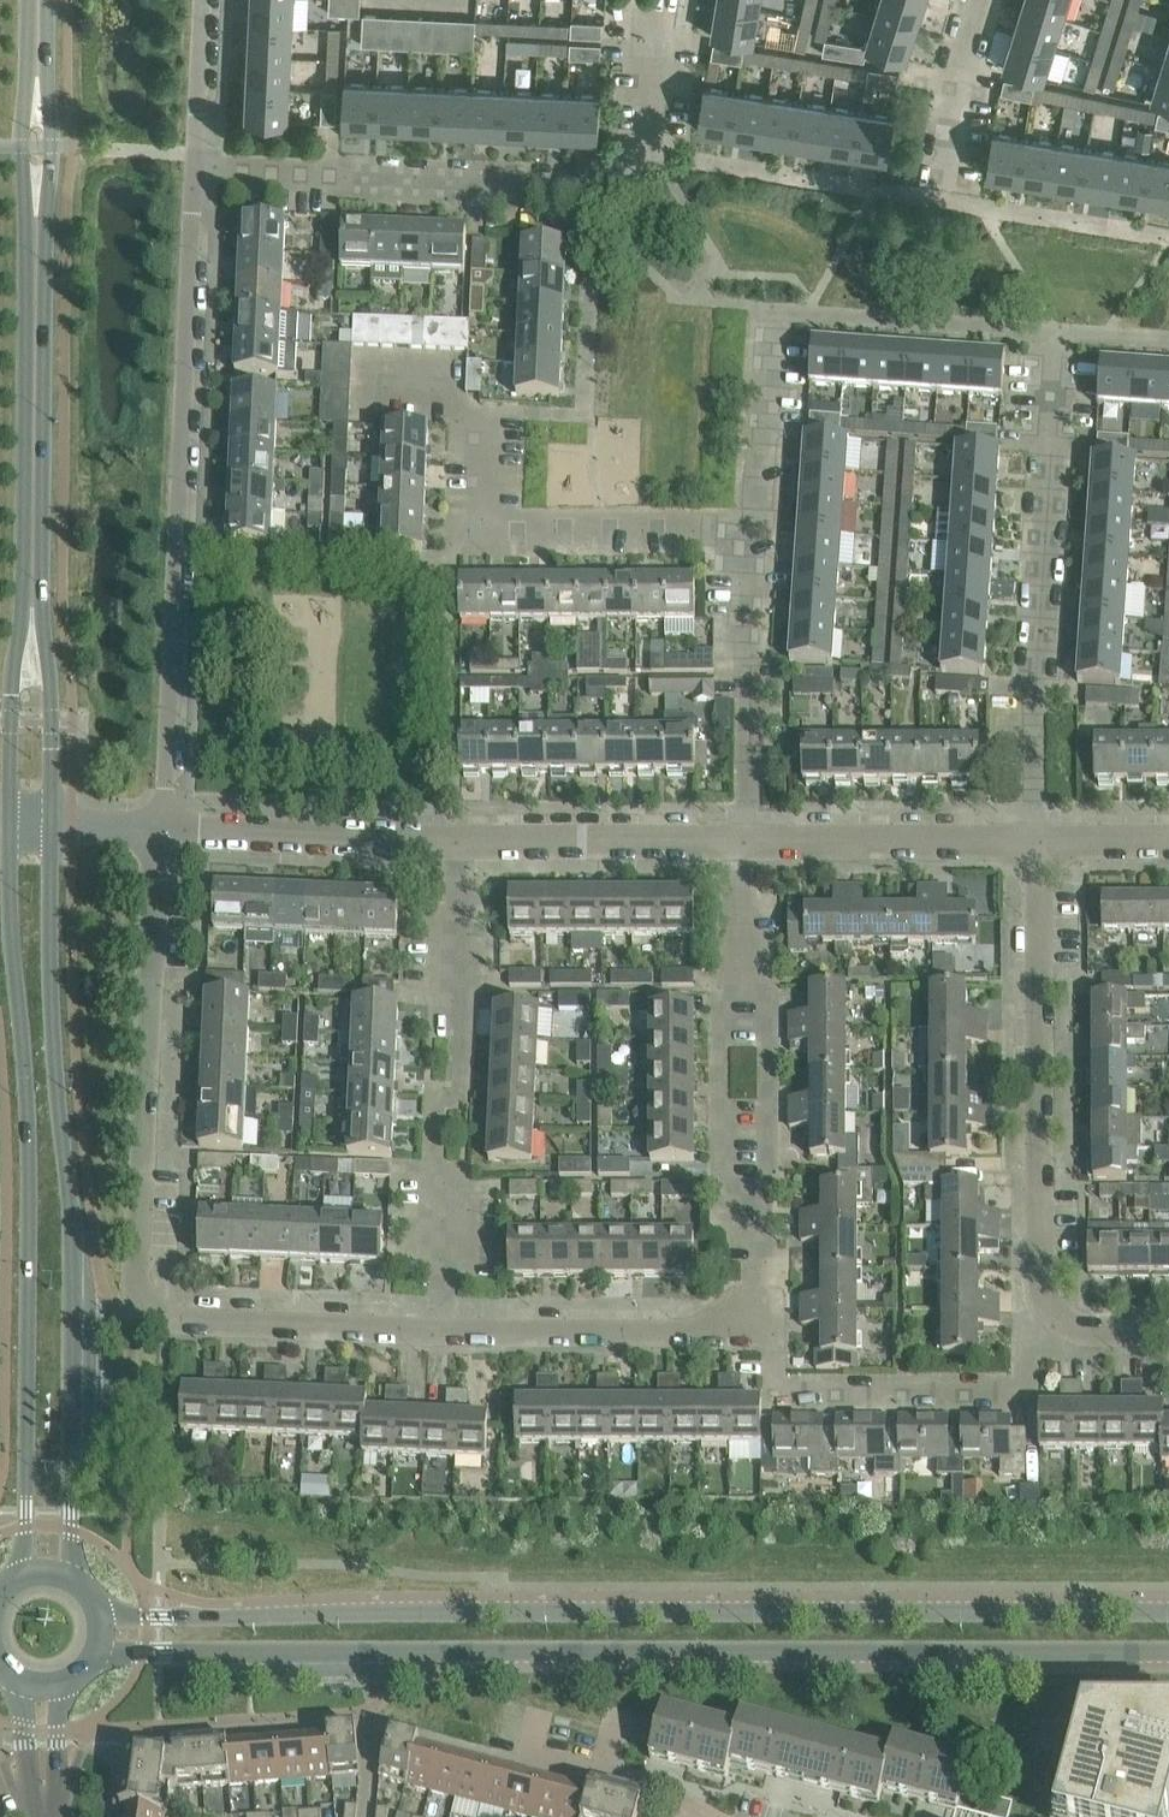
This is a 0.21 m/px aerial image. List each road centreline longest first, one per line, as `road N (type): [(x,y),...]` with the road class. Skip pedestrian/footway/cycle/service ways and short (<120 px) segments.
road 1 (tertiary): [(94,1660),(1168,1651)]
road 2 (tertiary): [(1168,1611),(100,1616)]
road 3 (residential): [(444,1331),(187,1320),(137,1301),(161,829)]
road 4 (tertiary): [(10,821),(11,933),(32,1189),(19,1579)]
road 5 (tertiary): [(74,1582),(78,1305),(50,824)]
road 6 (residential): [(195,169),(161,829)]
road 7 (residential): [(1039,840),(1034,703),(1060,331)]
road 8 (residential): [(444,1331),(456,840)]
road 9 (residential): [(759,1326),(763,1025),(746,840)]
road 10 (residential): [(1062,1321),(1040,1279),(1039,840)]
road 11 (residential): [(756,530),(472,529),(475,411),(403,383)]
road 12 (residential): [(195,169),(595,190),(647,143)]
road 13 (tertiary): [(35,215),(33,602)]
road 14 (residential): [(444,1331),(759,1326)]
road 15 (residential): [(746,840),(756,530)]
road 16 (residential): [(161,829),(456,840)]
road 17 (residential): [(746,840),(1039,840)]
road 18 (residential): [(456,840),(746,840)]
road 19 (tertiary): [(50,824),(52,714),(33,602)]
road 20 (tertiary): [(33,602),(14,671),(10,821)]
road 21 (residential): [(756,530),(776,310)]
road 22 (residential): [(937,199),(956,70),(977,0)]
road 23 (residential): [(899,1395),(1006,1394),(1027,1380),(1062,1321)]
road 24 (residential): [(899,1395),(806,1395),(776,1379),(759,1326)]
road 25 (residential): [(202,0),(195,169)]
road 26 (tertiary): [(35,215),(53,170),(52,112),(37,77)]
road 27 (tertiary): [(37,77),(21,147),(35,215)]
road 28 (residential): [(1039,840),(1168,840)]
road 29 (residential): [(46,1816),(43,1689)]

